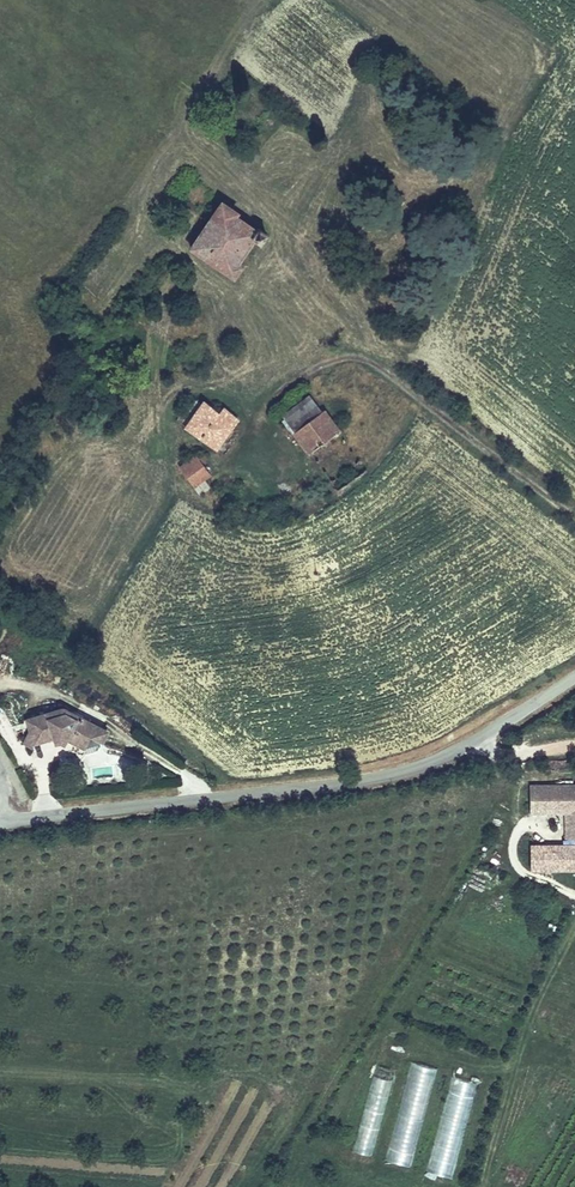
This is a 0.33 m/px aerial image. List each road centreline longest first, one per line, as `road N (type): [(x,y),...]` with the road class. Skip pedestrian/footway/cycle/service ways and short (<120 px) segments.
road 1 (tertiary): [(574,679),(463,750),(412,769),(0,825)]
road 2 (residential): [(574,519),(358,359),(314,368),(274,396),(236,447)]

